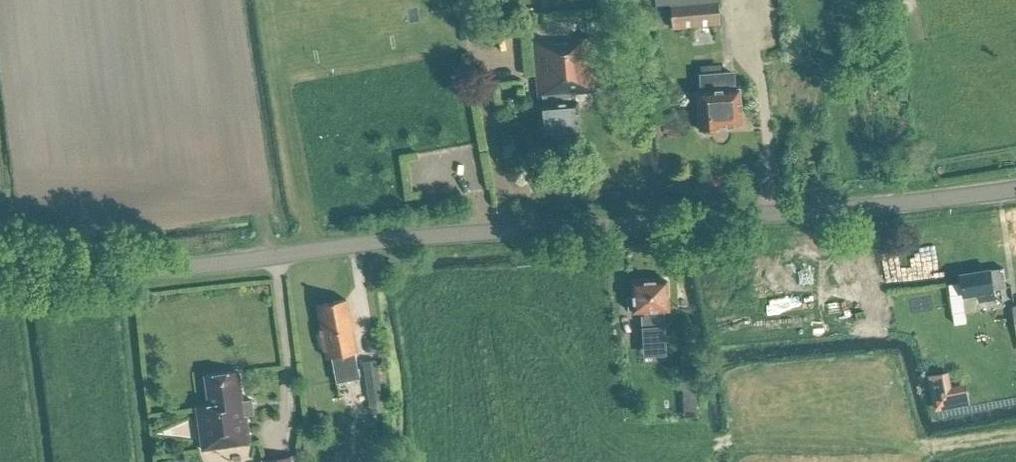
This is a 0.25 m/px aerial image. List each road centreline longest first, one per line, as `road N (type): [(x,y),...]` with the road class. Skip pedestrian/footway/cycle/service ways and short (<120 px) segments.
road 1 (tertiary): [(0,260),(224,258),(391,239),(873,208),(1015,188)]

